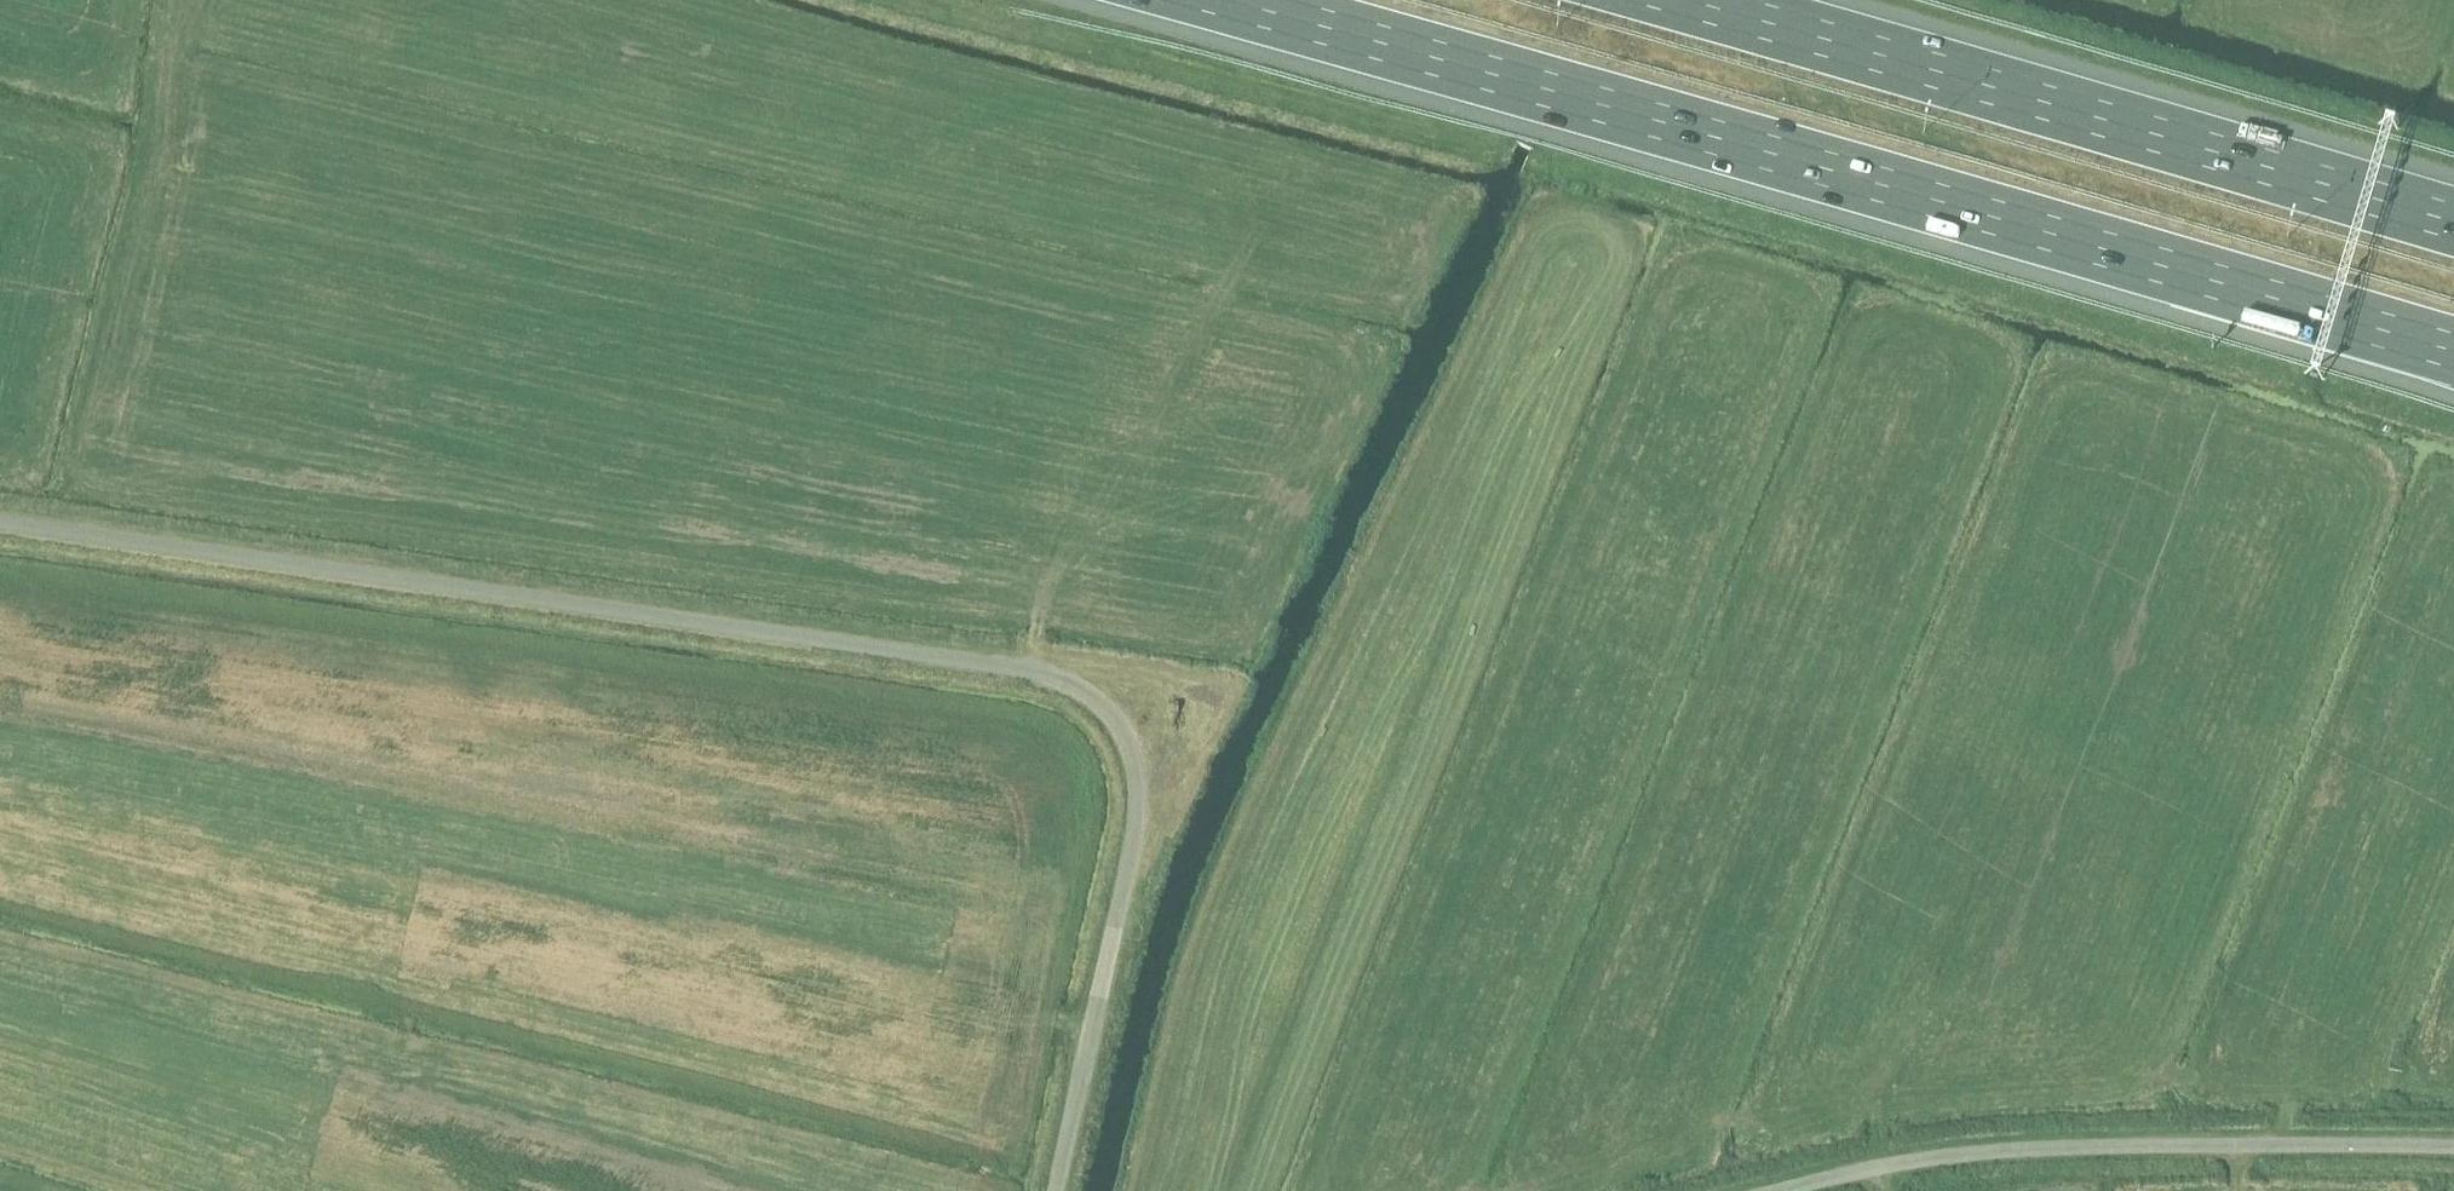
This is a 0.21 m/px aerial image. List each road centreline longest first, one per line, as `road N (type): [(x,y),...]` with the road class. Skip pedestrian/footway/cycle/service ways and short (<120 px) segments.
road 1 (unclassified): [(1056,1190),(1142,796),(1123,734),(1086,687),(1004,659),(0,514)]
road 2 (motorway): [(1225,0),(2453,353)]
road 3 (motorway): [(2453,228),(1681,0)]
road 4 (unclassified): [(2453,1147),(1995,1152),(1779,1190)]

